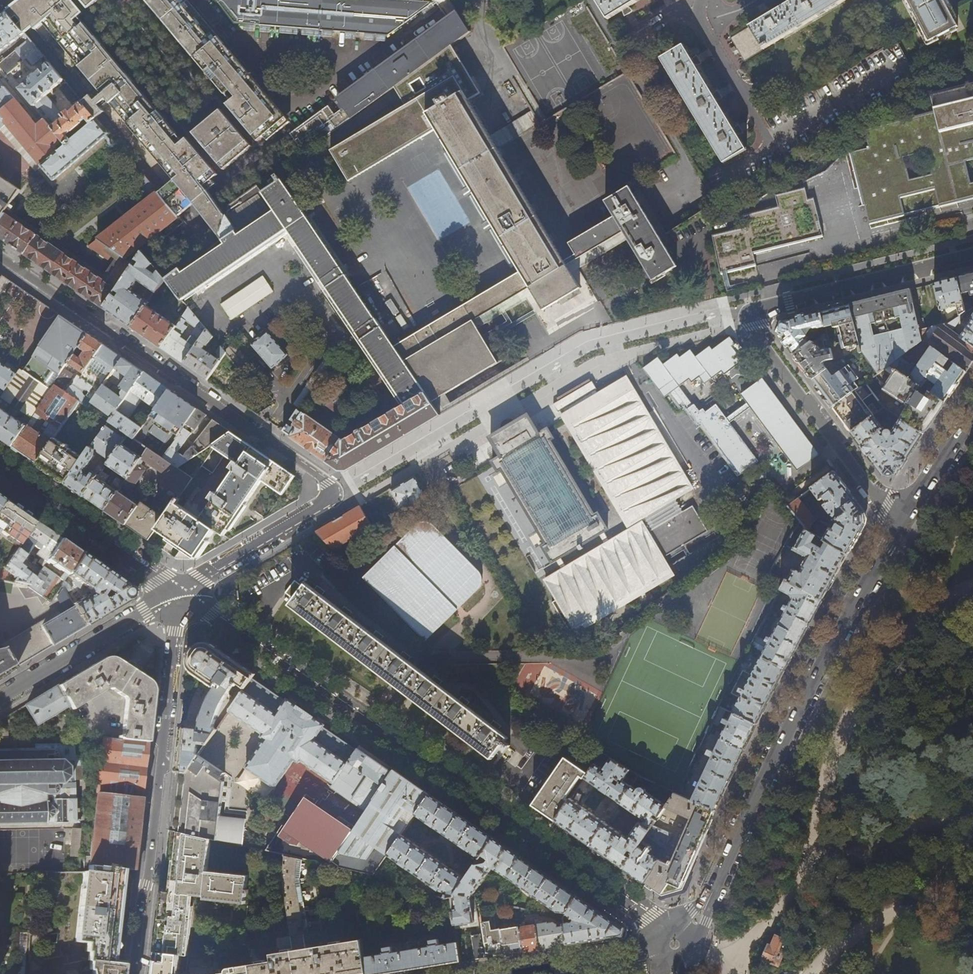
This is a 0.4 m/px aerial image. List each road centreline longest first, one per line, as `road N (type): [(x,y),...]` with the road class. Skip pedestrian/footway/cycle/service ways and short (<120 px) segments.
road 1 (residential): [(181,593),(666,930)]
road 2 (residential): [(0,257),(328,482),(329,500),(181,593)]
road 3 (residential): [(900,527),(770,355),(752,317),(757,308),(972,255)]
road 4 (residential): [(900,527),(782,741),(714,889),(666,930)]
road 5 (residential): [(181,593),(134,973)]
road 6 (residential): [(0,467),(181,593)]
road 7 (residential): [(0,696),(181,593)]
road 8 (residential): [(972,420),(900,527)]

